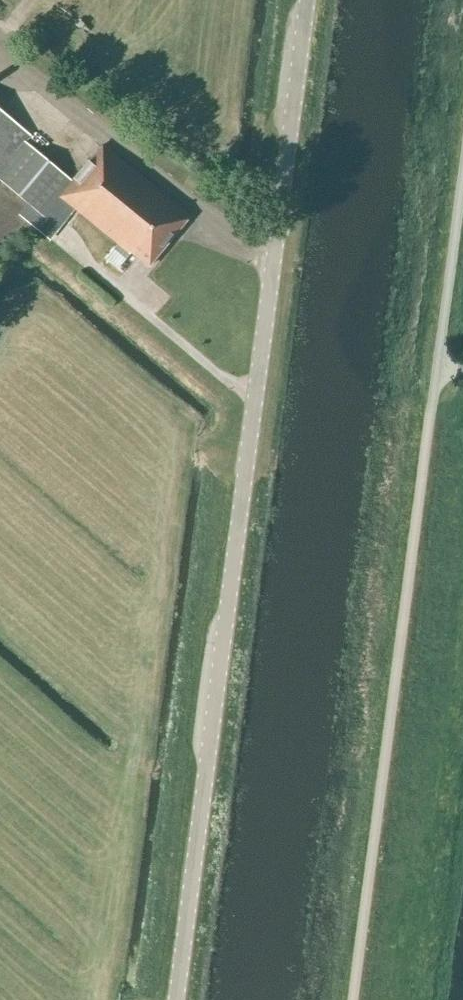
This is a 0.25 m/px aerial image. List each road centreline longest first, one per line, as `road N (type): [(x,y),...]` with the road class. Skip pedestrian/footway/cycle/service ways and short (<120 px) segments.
road 1 (unclassified): [(176,999),(310,0)]
road 2 (unclassified): [(349,999),(462,143)]

